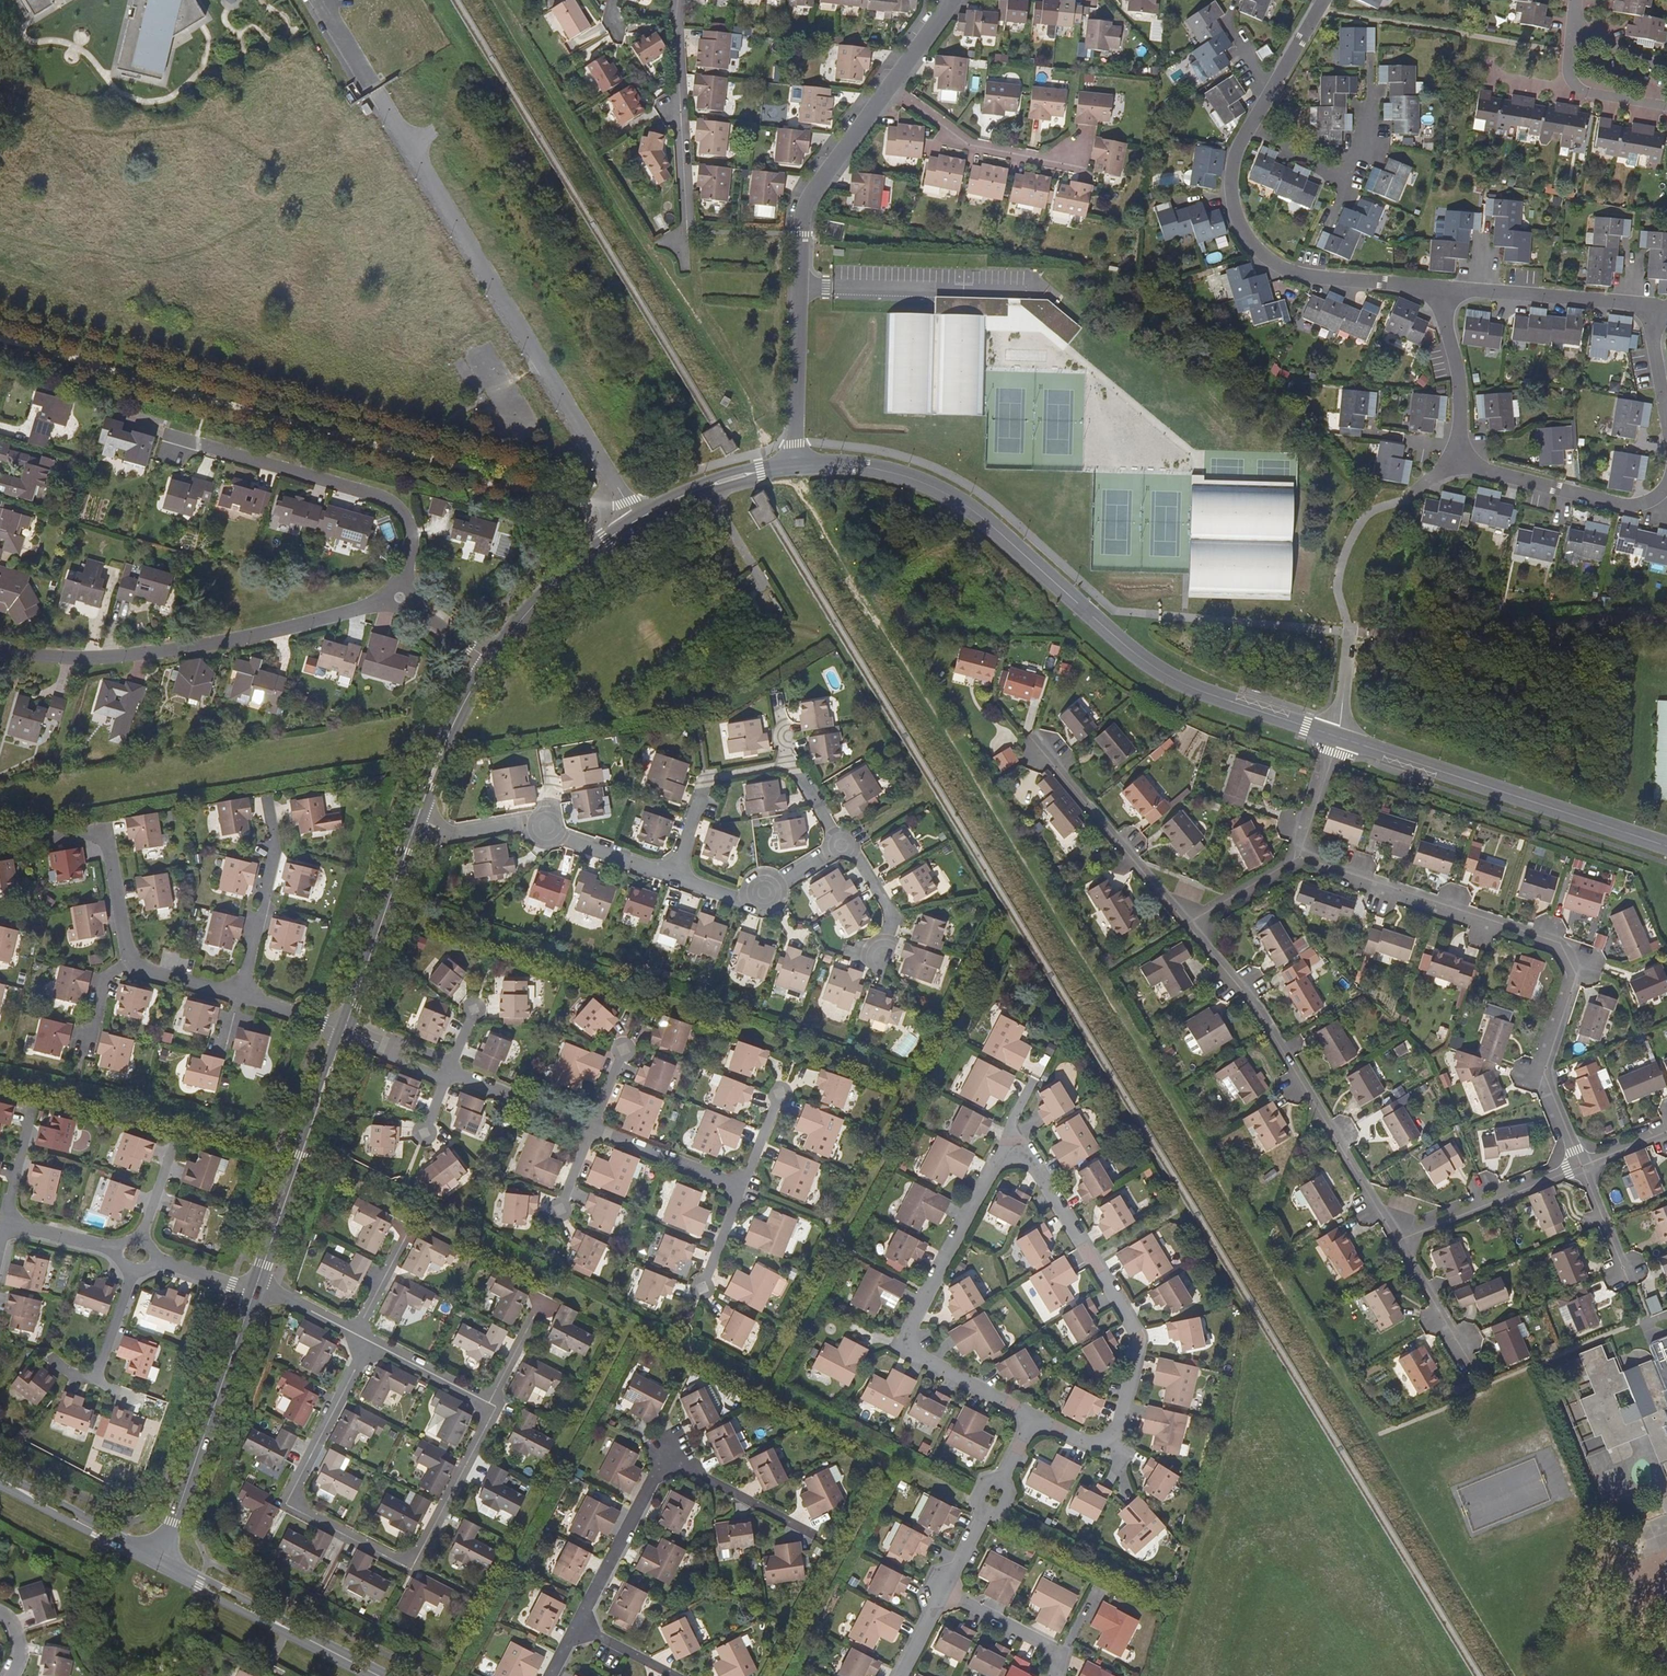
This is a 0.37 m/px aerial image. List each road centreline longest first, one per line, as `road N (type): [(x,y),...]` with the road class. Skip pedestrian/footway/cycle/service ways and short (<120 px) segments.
road 1 (unclassified): [(795,464),(855,466),(935,489),(982,519),(1155,668),(1336,736)]
road 2 (residential): [(1293,858),(1559,946),(1577,974),(1542,1076),(1581,1167)]
road 3 (residential): [(490,1402),(497,1405),(422,1548),(410,1560),(392,1558),(286,1503),(369,1339)]
road 4 (residential): [(400,585),(368,606),(205,643),(97,658),(0,649)]
road 5 (tertiary): [(891,84),(804,212),(795,464)]
road 6 (residential): [(1396,1240),(1277,1041),(1183,926)]
road 7 (residential): [(583,1626),(671,1450),(823,1539)]
road 8 (tertiary): [(491,659),(570,569),(637,520),(733,477),(795,464)]
road 9 (residential): [(1014,1154),(1000,1160),(909,1343),(920,1358),(1034,1419)]
road 10 (residential): [(1443,294),(1465,457),(1486,470),(1616,504),(1655,497)]
road 11 (unclassified): [(1336,736),(1666,845)]
road 12 (residential): [(1106,1439),(1120,1421),(1137,1331),(1039,1170),(1014,1154)]
road 13 (residential): [(1251,126),(1232,170),(1232,200),(1243,231),(1267,258),(1296,273),(1443,294)]
road 14 (residential): [(174,443),(387,499),(412,536),(400,585)]
road 15 (tertiary): [(158,1561),(254,1292)]
road 16 (tertiary): [(257,1283),(345,1031)]
road 17 (tertiary): [(158,1561),(383,1675)]
road 18 (residential): [(678,0),(687,251)]
road 19 (residential): [(0,847),(103,836),(133,960)]
road 20 (residential): [(1183,926),(1038,751)]
road 21 (tertiary): [(345,1031),(417,819)]
road 22 (residential): [(891,84),(968,142),(1065,162),(1082,143)]
road 23 (residential): [(1396,1240),(1581,1167)]
road 24 (residential): [(242,995),(271,869),(270,800)]
road 25 (residential): [(674,876),(702,784),(790,765)]
road 26 (residential): [(674,876),(740,898),(764,894),(842,847)]
road 27 (tertiary): [(0,1480),(158,1561)]
road 28 (tertiary): [(417,819),(460,711),(491,659)]
road 29 (residential): [(594,1127),(742,1187)]
road 30 (residential): [(450,1071),(594,1127)]
road 31 (residential): [(1481,289),(1632,304)]
road 32 (residential): [(1057,1675),(1059,1656),(1048,1646),(945,1591)]
road 33 (residential): [(547,826),(674,876)]
road 34 (residential): [(369,1339),(490,1402)]
road 35 (residential): [(417,819),(452,834),(547,826)]
road 36 (residential): [(1463,1353),(1396,1240)]
road 37 (residential): [(1293,858),(1336,736)]
road 38 (residential): [(1293,858),(1183,926)]
road 39 (residential): [(842,847),(859,858),(889,907),(884,956)]

